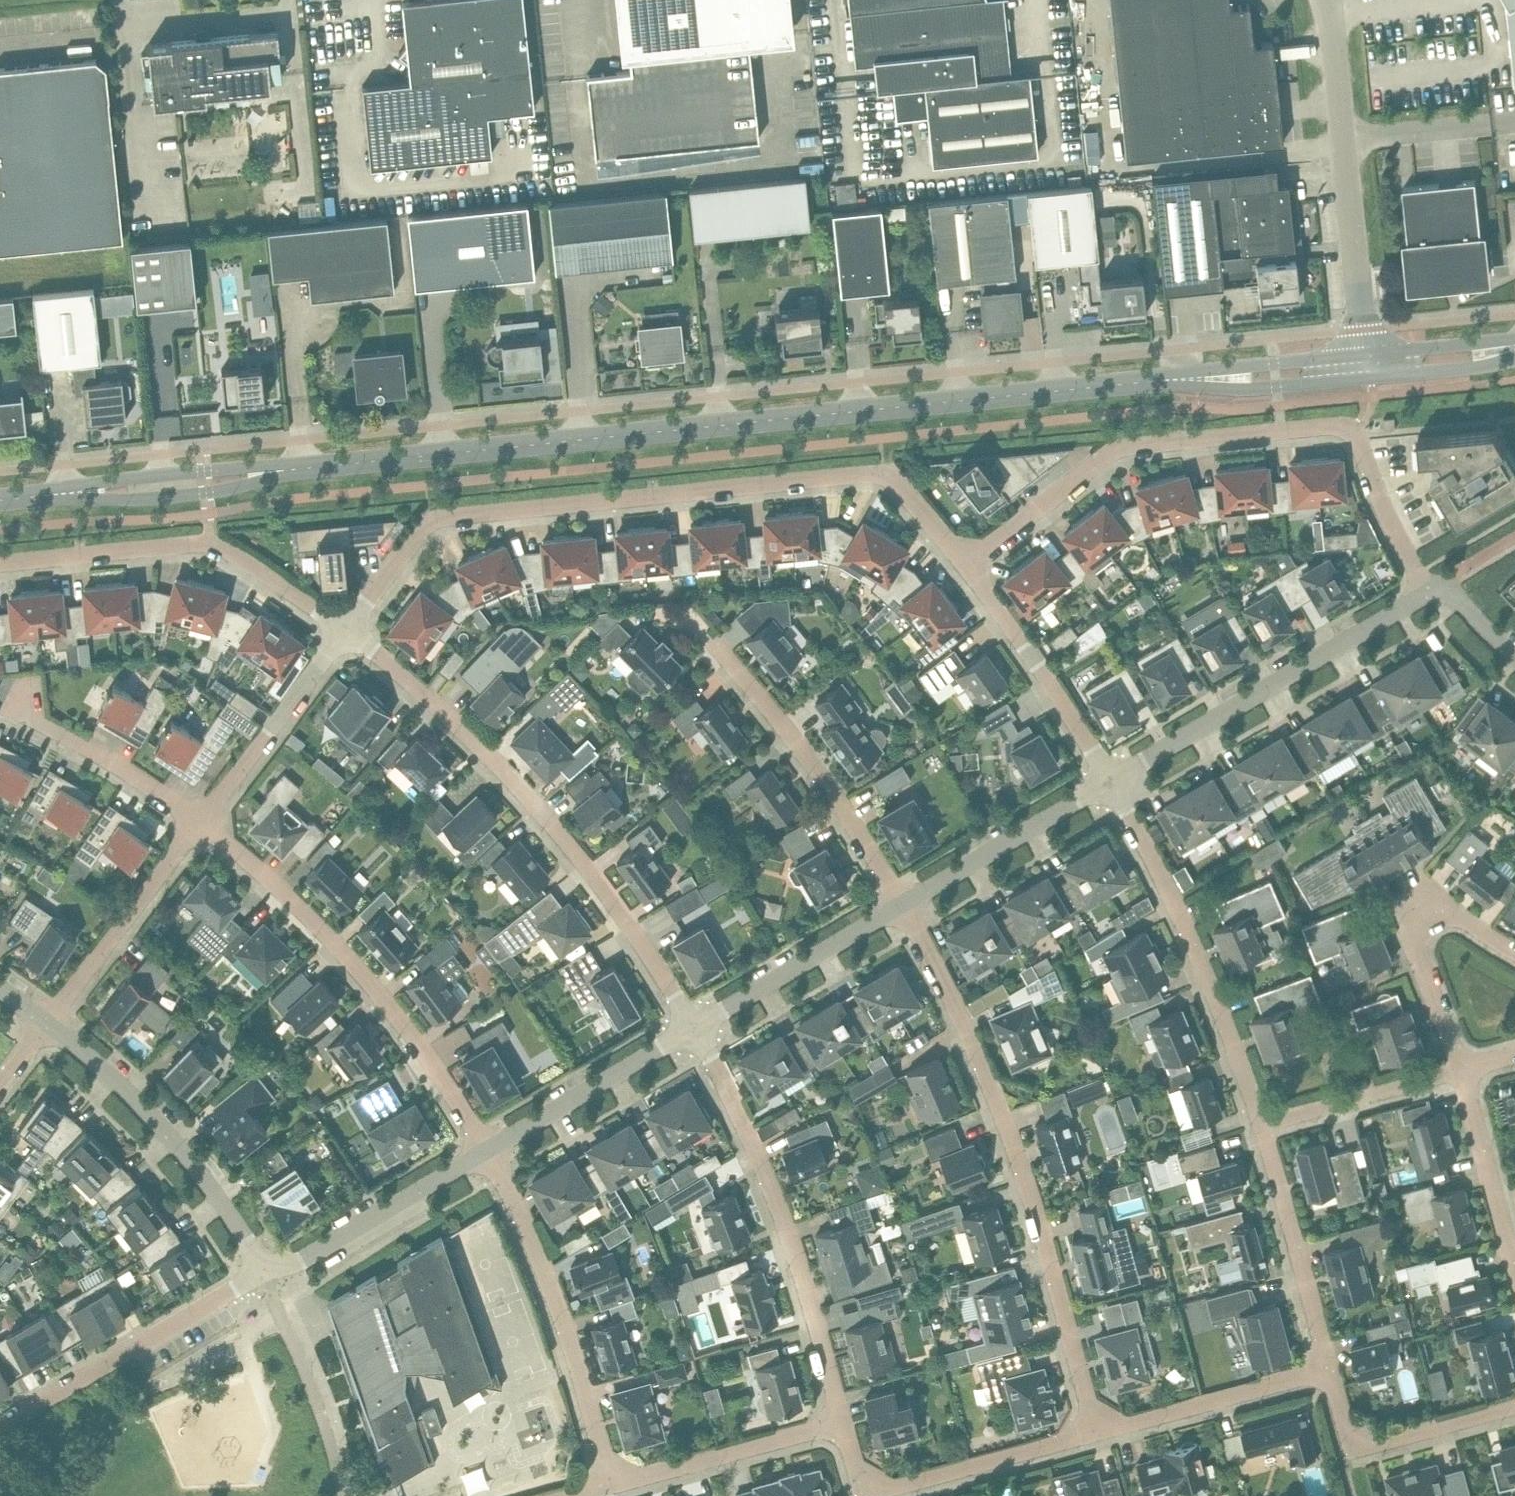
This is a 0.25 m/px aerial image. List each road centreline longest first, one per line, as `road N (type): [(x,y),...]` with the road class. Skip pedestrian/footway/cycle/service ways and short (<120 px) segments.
road 1 (unclassified): [(404,460),(1161,381)]
road 2 (residential): [(344,630),(425,526),(441,517),(883,474),(964,561)]
road 3 (residential): [(1426,590),(1355,435),(1330,424),(1120,450),(964,561)]
road 4 (residential): [(1096,1431),(1030,1191),(965,1027),(902,904)]
road 5 (residential): [(344,630),(509,774),(635,927),(695,1022)]
road 6 (residential): [(489,1149),(378,989),(279,887),(198,821)]
road 7 (residential): [(695,1022),(768,1169),(845,1421)]
road 8 (unclassified): [(16,499),(158,498),(404,460)]
road 9 (unclassified): [(404,460),(206,470),(16,499)]
road 10 (residential): [(1264,1123),(1173,899),(1111,780)]
road 11 (residential): [(0,564),(211,544),(344,630)]
road 12 (residential): [(1111,780),(1426,590)]
road 13 (residential): [(612,1485),(563,1313),(489,1149)]
road 14 (residential): [(46,1020),(166,1132),(246,1238),(262,1274)]
road 15 (residential): [(902,904),(853,817),(719,645)]
road 16 (residential): [(845,1421),(859,1477),(881,1489),(1096,1431)]
road 17 (residential): [(0,1425),(262,1274)]
road 18 (residential): [(964,561),(1057,686),(1111,780)]
road 19 (residential): [(262,1274),(301,1259),(489,1149)]
road 20 (residential): [(1514,945),(1441,913),(1415,927),(1460,1068)]
road 21 (residential): [(46,1020),(198,821)]
road 22 (residential): [(1331,1363),(1264,1123)]
road 23 (residential): [(1096,1431),(1331,1363)]
road 24 (residential): [(902,904),(1111,780)]
road 25 (residential): [(489,1149),(695,1022)]
road 26 (residential): [(612,1485),(845,1421)]
road 27 (residential): [(198,821),(344,630)]
road 28 (residential): [(1514,1407),(1381,1441),(1358,1435),(1341,1411),(1331,1363)]
road 29 (residential): [(695,1022),(902,904)]
road 30 (residential): [(198,821),(37,717),(33,696)]
road 31 (unclassified): [(1345,141),(1366,353)]
road 32 (residential): [(1514,1270),(1460,1068)]
road 33 (unclassified): [(1161,381),(1277,388),(1367,376)]
road 34 (unclassified): [(1366,353),(1161,381)]
road 35 (residential): [(1264,1123),(1460,1068)]
road 36 (unclassified): [(1514,341),(1366,353)]
road 37 (unclassified): [(1367,376),(1514,356)]
road 38 (unclassified): [(1345,141),(1487,124)]
road 39 (unclassified): [(1326,0),(1345,141)]

